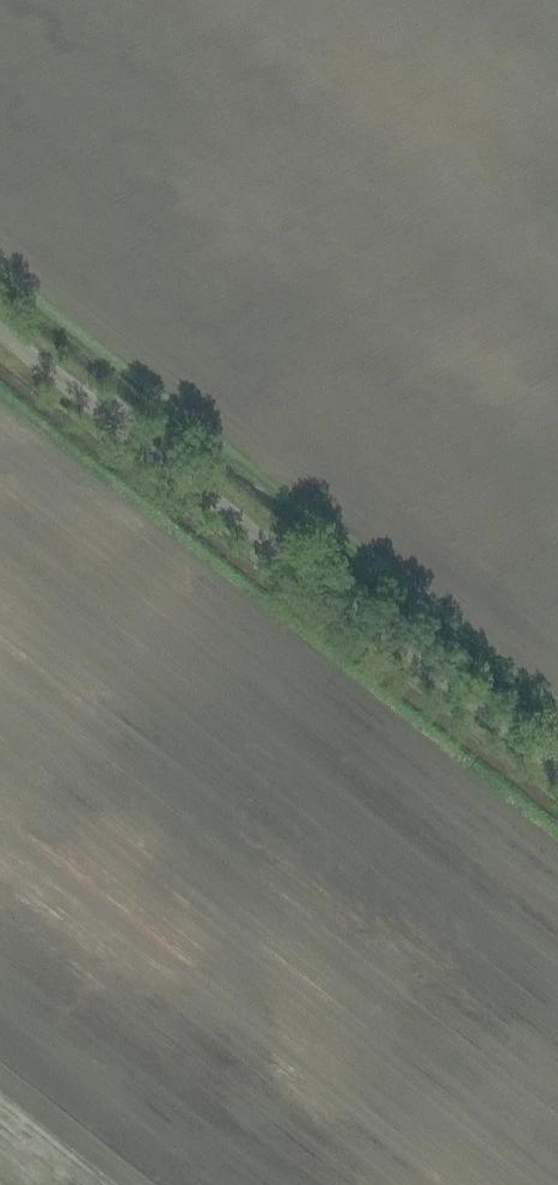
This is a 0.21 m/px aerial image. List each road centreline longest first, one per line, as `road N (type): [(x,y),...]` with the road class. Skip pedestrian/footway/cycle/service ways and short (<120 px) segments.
road 1 (unclassified): [(557,756),(0,323)]

